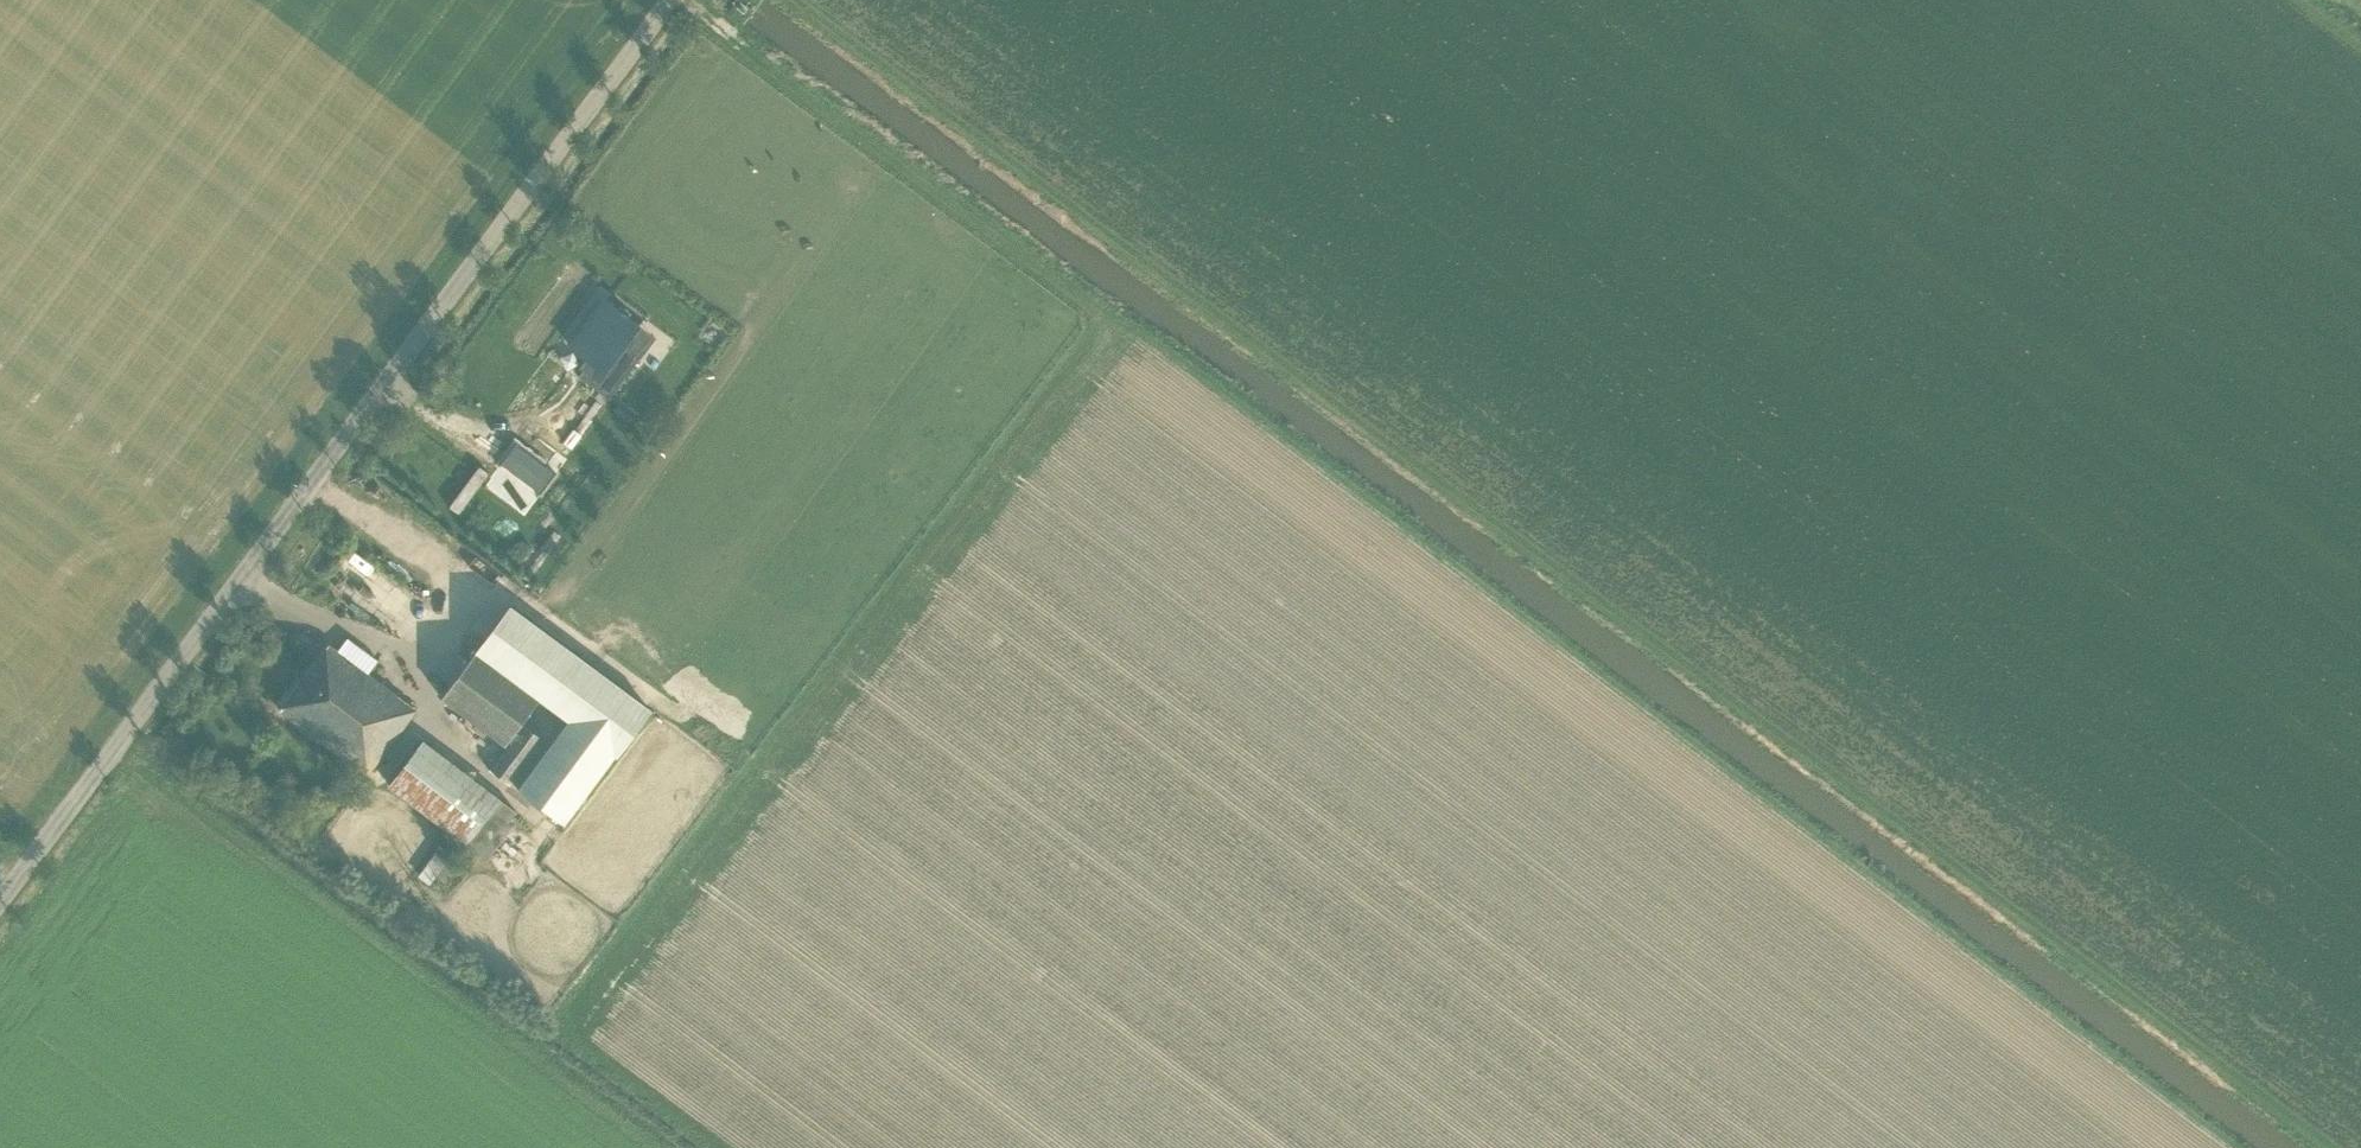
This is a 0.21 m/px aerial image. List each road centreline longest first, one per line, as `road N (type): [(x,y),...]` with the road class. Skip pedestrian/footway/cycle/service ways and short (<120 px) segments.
road 1 (unclassified): [(0,910),(675,0)]

